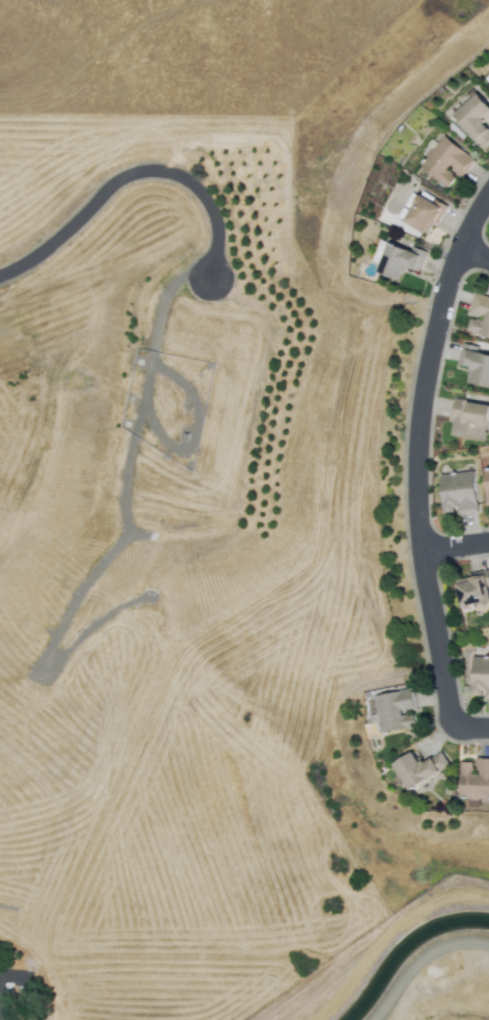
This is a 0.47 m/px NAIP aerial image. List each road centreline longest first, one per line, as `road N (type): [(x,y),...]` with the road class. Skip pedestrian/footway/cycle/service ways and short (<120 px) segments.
road 1 (residential): [(488,727),(455,721),(447,702),(419,549),(414,455),(447,277),(488,191)]

